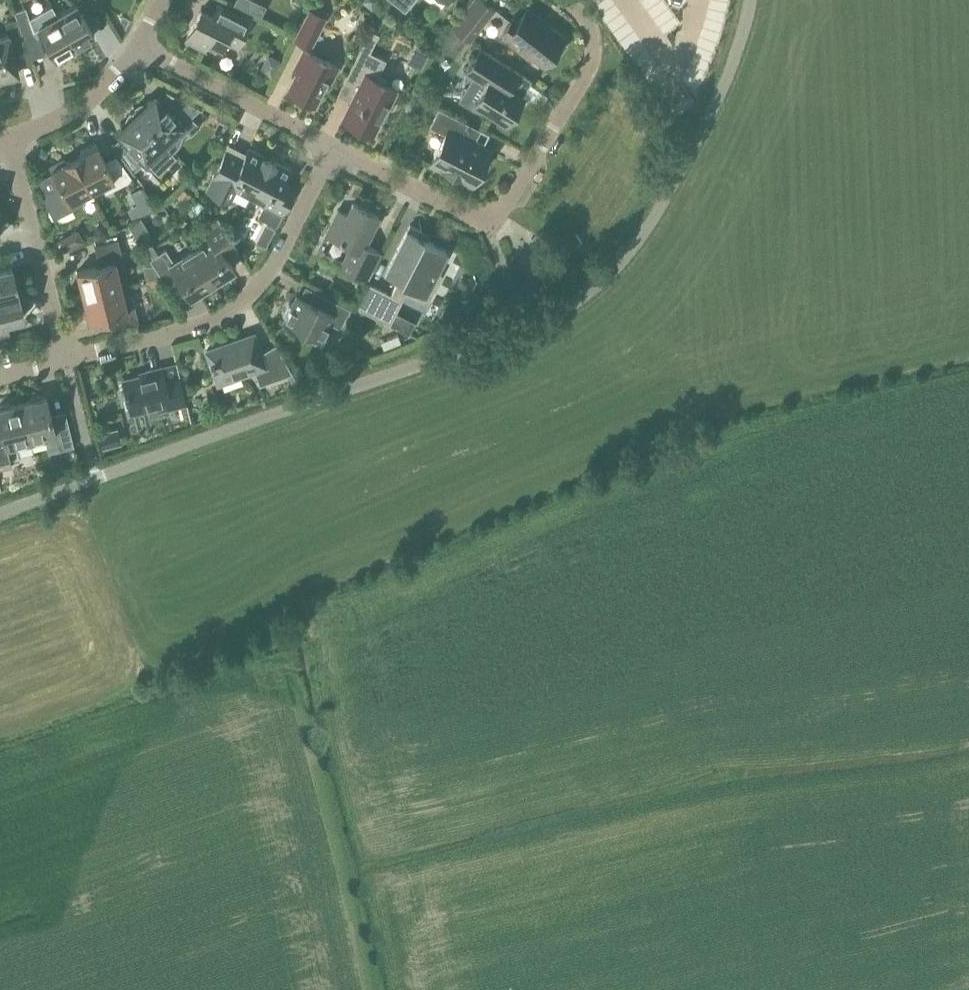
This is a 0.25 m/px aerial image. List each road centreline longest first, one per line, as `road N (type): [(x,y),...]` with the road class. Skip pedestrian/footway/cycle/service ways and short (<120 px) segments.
road 1 (unclassified): [(0,514),(527,327),(583,298),(634,253),(700,136),(753,0)]
road 2 (residential): [(332,148),(497,224),(588,64),(594,42),(570,0)]
road 3 (residential): [(64,359),(243,302),(287,252),(332,148)]
road 4 (residential): [(64,359),(12,145)]
road 5 (residential): [(143,53),(332,148)]
road 6 (residential): [(143,53),(88,106),(12,145)]

